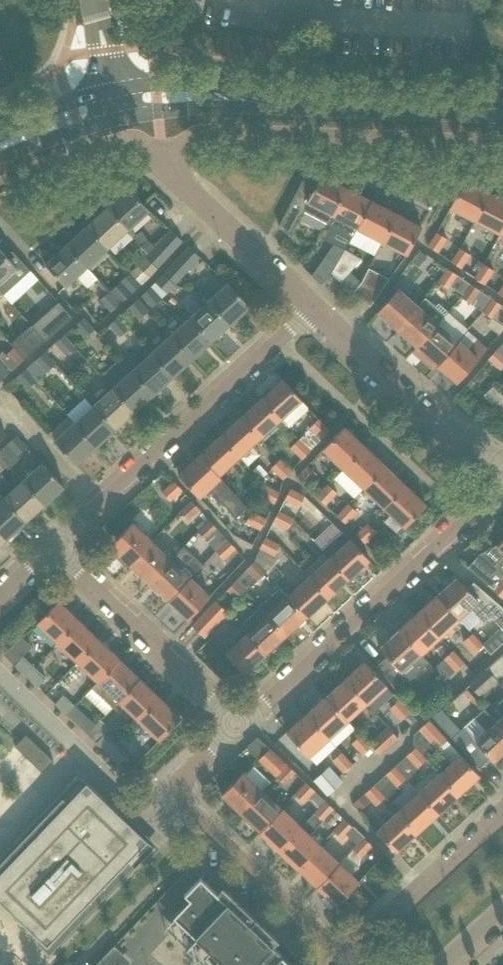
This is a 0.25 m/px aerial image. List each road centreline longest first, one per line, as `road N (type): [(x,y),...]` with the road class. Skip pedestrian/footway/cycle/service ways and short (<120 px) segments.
road 1 (residential): [(502,484),(239,725)]
road 2 (residential): [(311,306),(50,549)]
road 3 (residential): [(171,142),(502,153)]
road 4 (tertiary): [(231,97),(502,112)]
road 5 (residential): [(50,549),(239,725)]
road 6 (residential): [(502,462),(429,412),(311,306)]
road 7 (residential): [(178,791),(347,951)]
road 8 (residential): [(178,791),(147,804),(129,799),(0,674)]
road 9 (residential): [(311,306),(190,191),(171,142)]
road 10 (residential): [(347,951),(502,807)]
road 11 (residential): [(0,190),(115,142),(171,142)]

